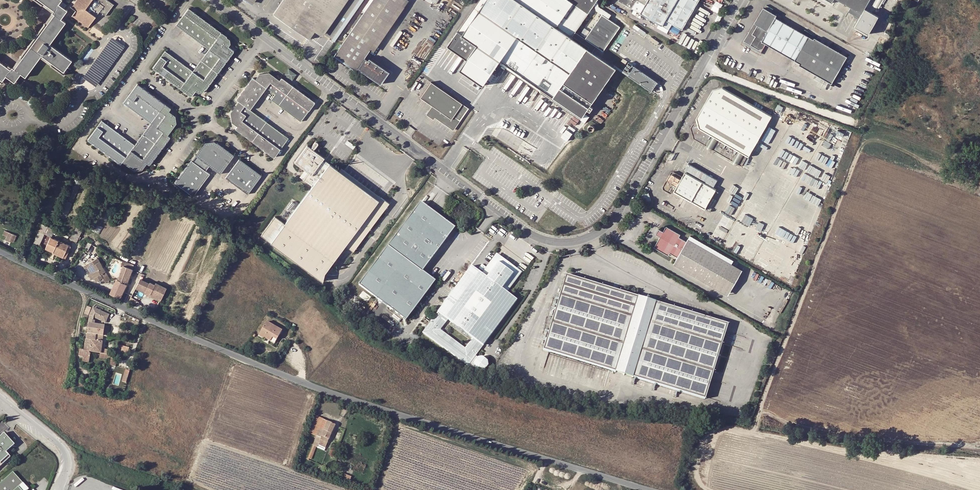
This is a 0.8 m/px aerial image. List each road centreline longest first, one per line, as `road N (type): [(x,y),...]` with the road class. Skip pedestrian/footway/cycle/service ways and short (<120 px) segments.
road 1 (tertiary): [(208,0),(522,233),(561,244),(590,238),(614,220),(739,0)]
road 2 (unclassified): [(649,489),(356,402),(0,252)]
road 3 (unclassified): [(56,489),(65,451),(0,398)]

